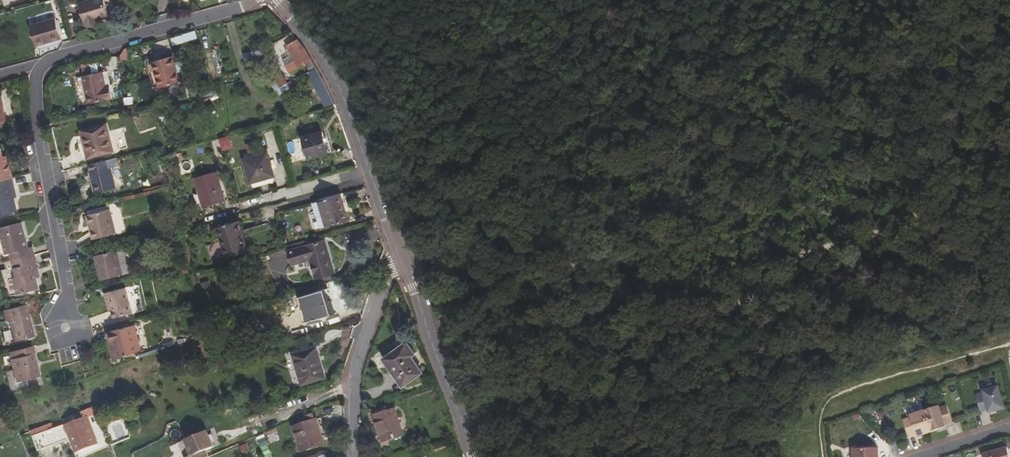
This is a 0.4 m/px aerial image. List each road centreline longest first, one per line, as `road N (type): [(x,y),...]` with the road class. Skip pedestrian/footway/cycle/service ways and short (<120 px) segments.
road 1 (residential): [(258,0),(42,68),(36,81),(73,336)]
road 2 (tertiary): [(272,0),(330,70),(397,253)]
road 3 (tertiary): [(397,253),(472,456)]
road 4 (residential): [(397,253),(352,375),(351,456)]

